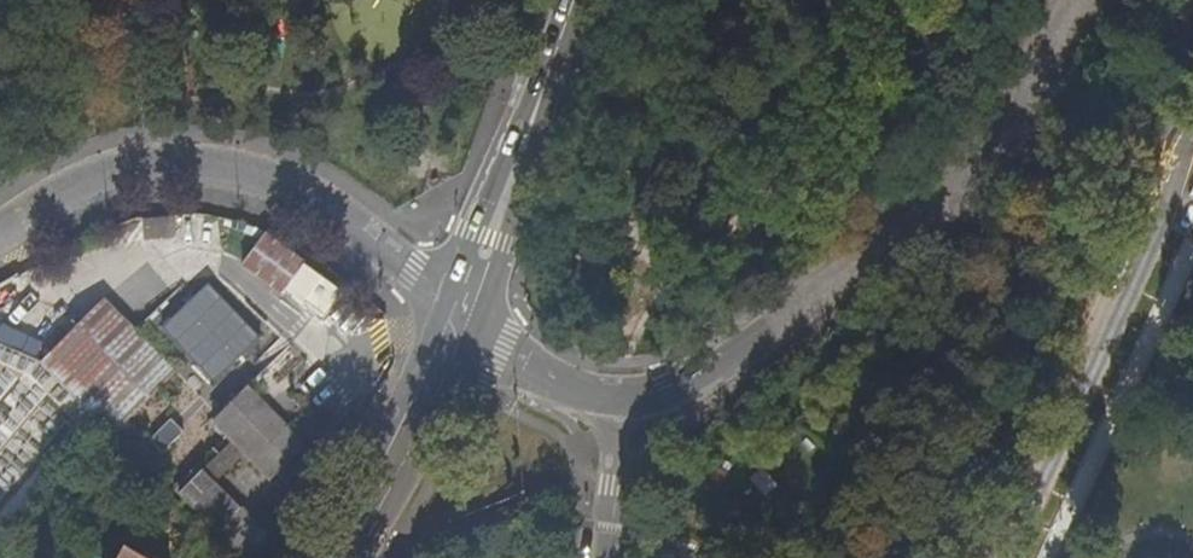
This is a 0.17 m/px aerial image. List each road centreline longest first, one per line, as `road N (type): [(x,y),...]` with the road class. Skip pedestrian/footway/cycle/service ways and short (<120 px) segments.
road 1 (tertiary): [(1084,0),(1019,128),(981,179),(703,378),(655,399),(621,403)]
road 2 (tertiary): [(466,328),(413,269),(355,225),(293,187),(241,170),(155,162),(99,177),(0,234)]
road 3 (residential): [(1192,170),(1024,557)]
road 4 (tertiary): [(466,328),(573,0)]
road 5 (tertiary): [(466,328),(344,557)]
road 6 (tertiary): [(621,403),(554,388),(466,328)]
road 7 (residential): [(613,557),(621,403)]

